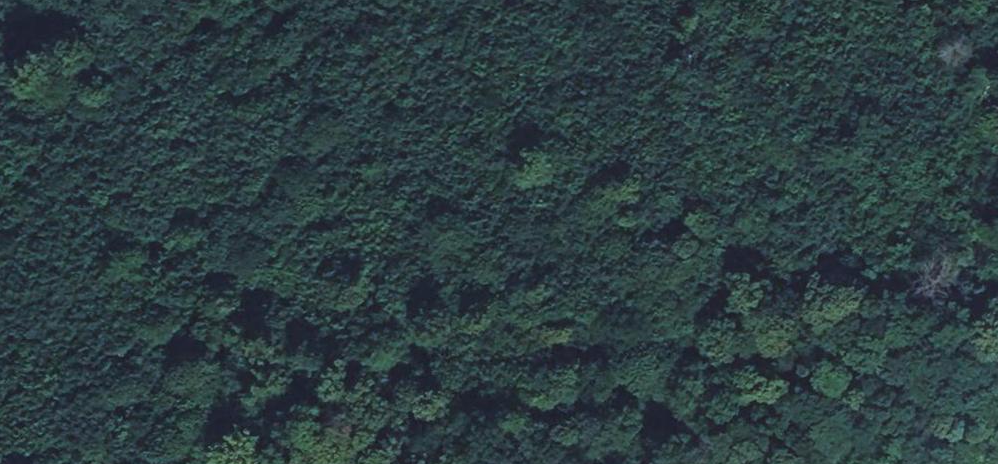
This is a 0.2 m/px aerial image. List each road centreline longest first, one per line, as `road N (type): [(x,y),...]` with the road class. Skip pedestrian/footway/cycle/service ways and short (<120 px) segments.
road 1 (track): [(751,463),(980,368),(997,345)]

